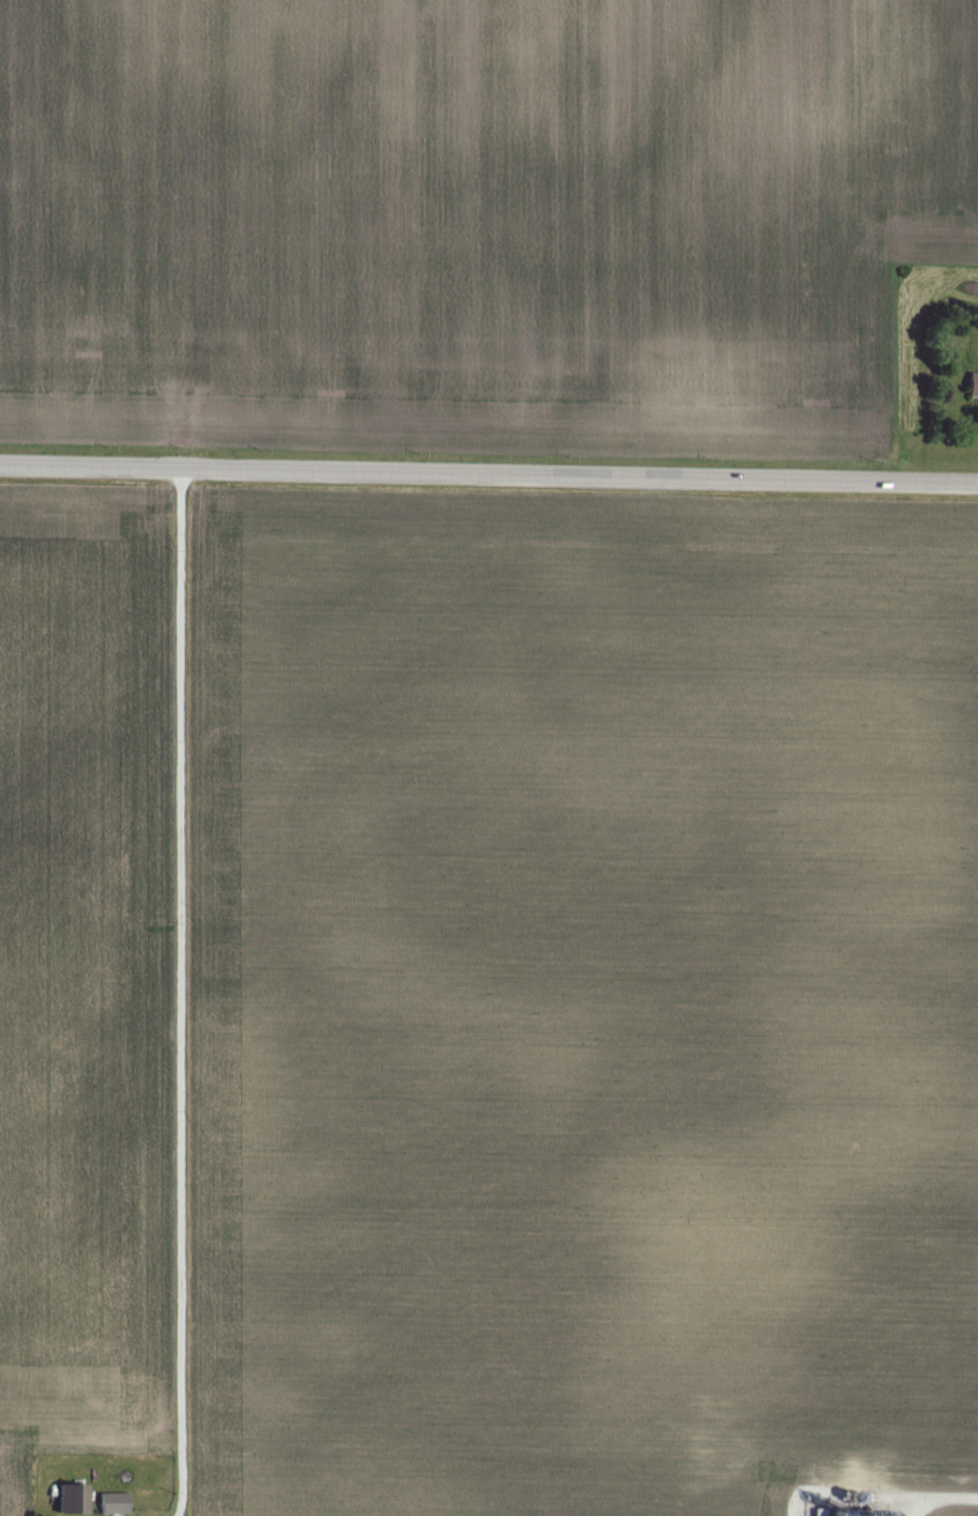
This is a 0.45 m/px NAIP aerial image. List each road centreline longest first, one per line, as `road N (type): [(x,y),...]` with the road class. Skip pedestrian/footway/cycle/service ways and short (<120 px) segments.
road 1 (secondary): [(977,476),(0,460)]

